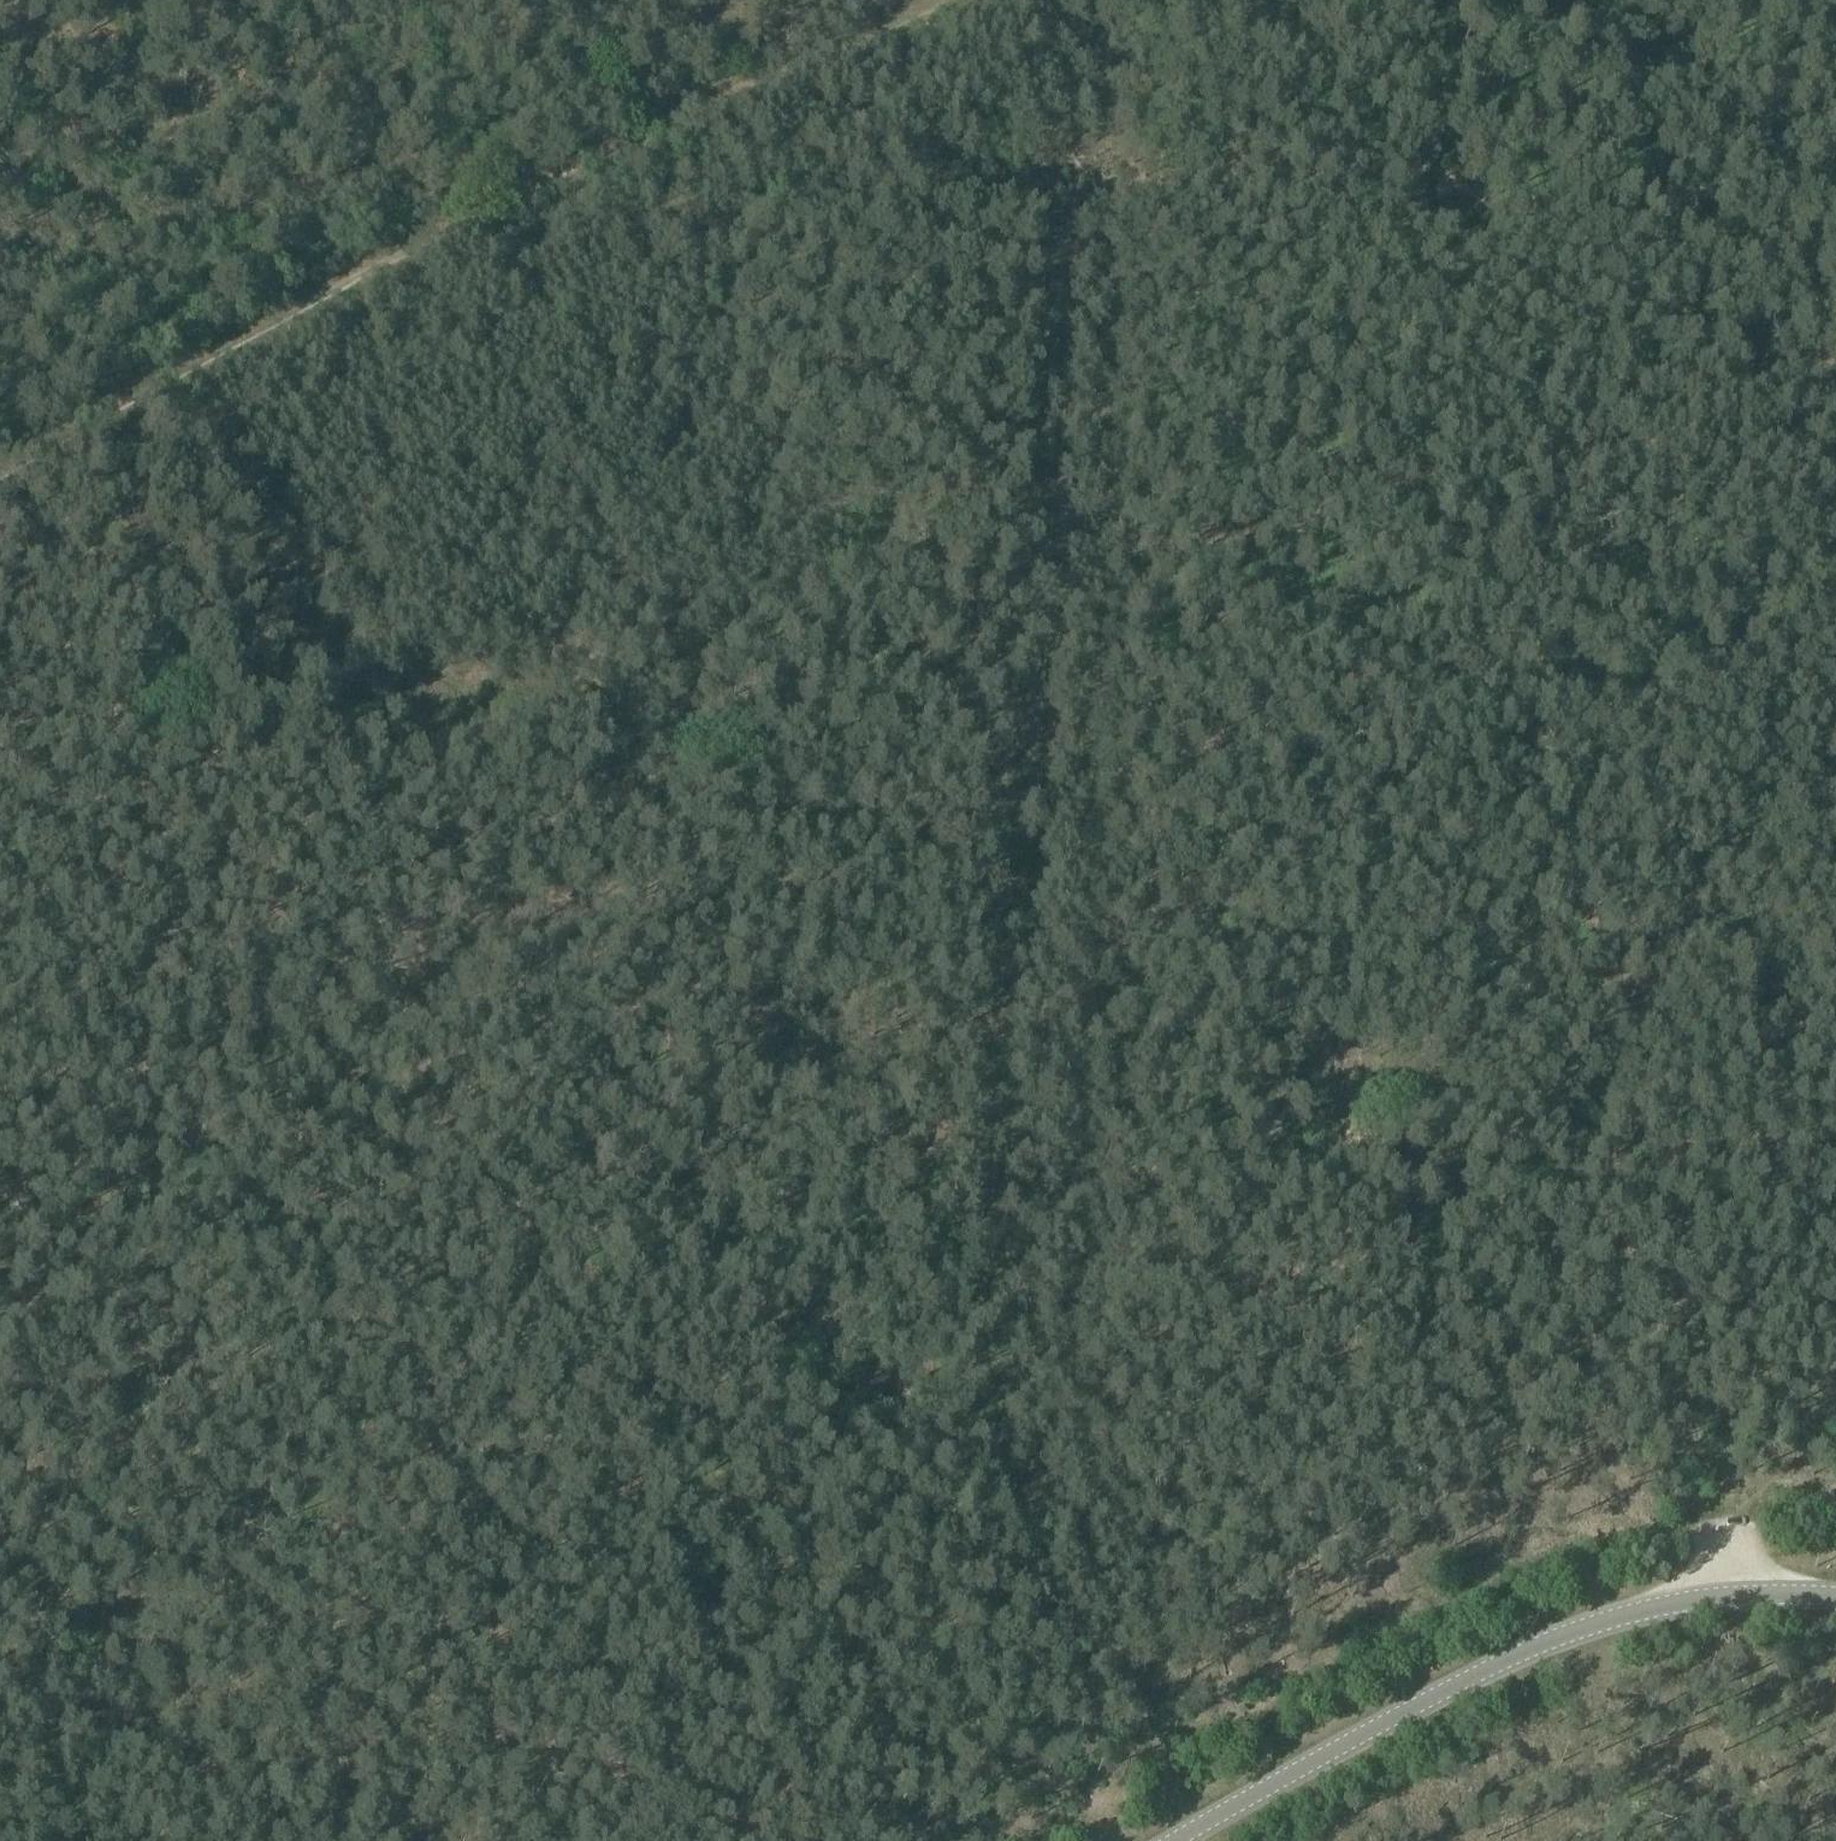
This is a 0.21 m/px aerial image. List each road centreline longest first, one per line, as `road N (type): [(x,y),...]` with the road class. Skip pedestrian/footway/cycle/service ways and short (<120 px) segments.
road 1 (tertiary): [(1174,1840),(1419,1697),(1611,1617),(1732,1589),(1835,1592)]
road 2 (track): [(1762,1351),(1731,1505),(1732,1589)]

